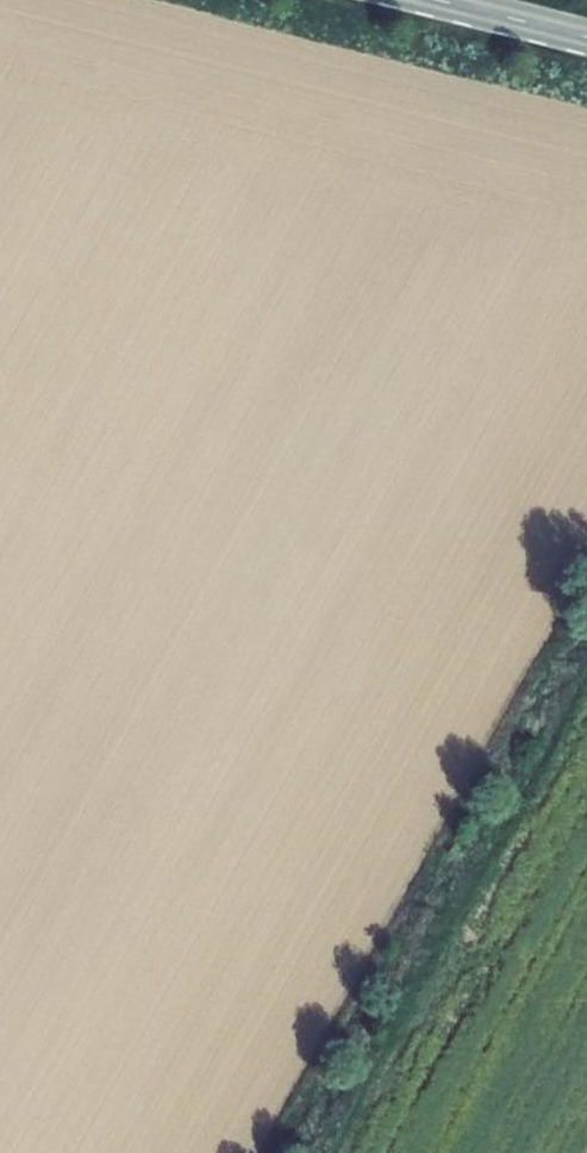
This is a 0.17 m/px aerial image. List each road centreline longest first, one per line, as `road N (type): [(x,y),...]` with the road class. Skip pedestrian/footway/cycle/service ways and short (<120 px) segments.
road 1 (secondary): [(436,0),(586,37)]

